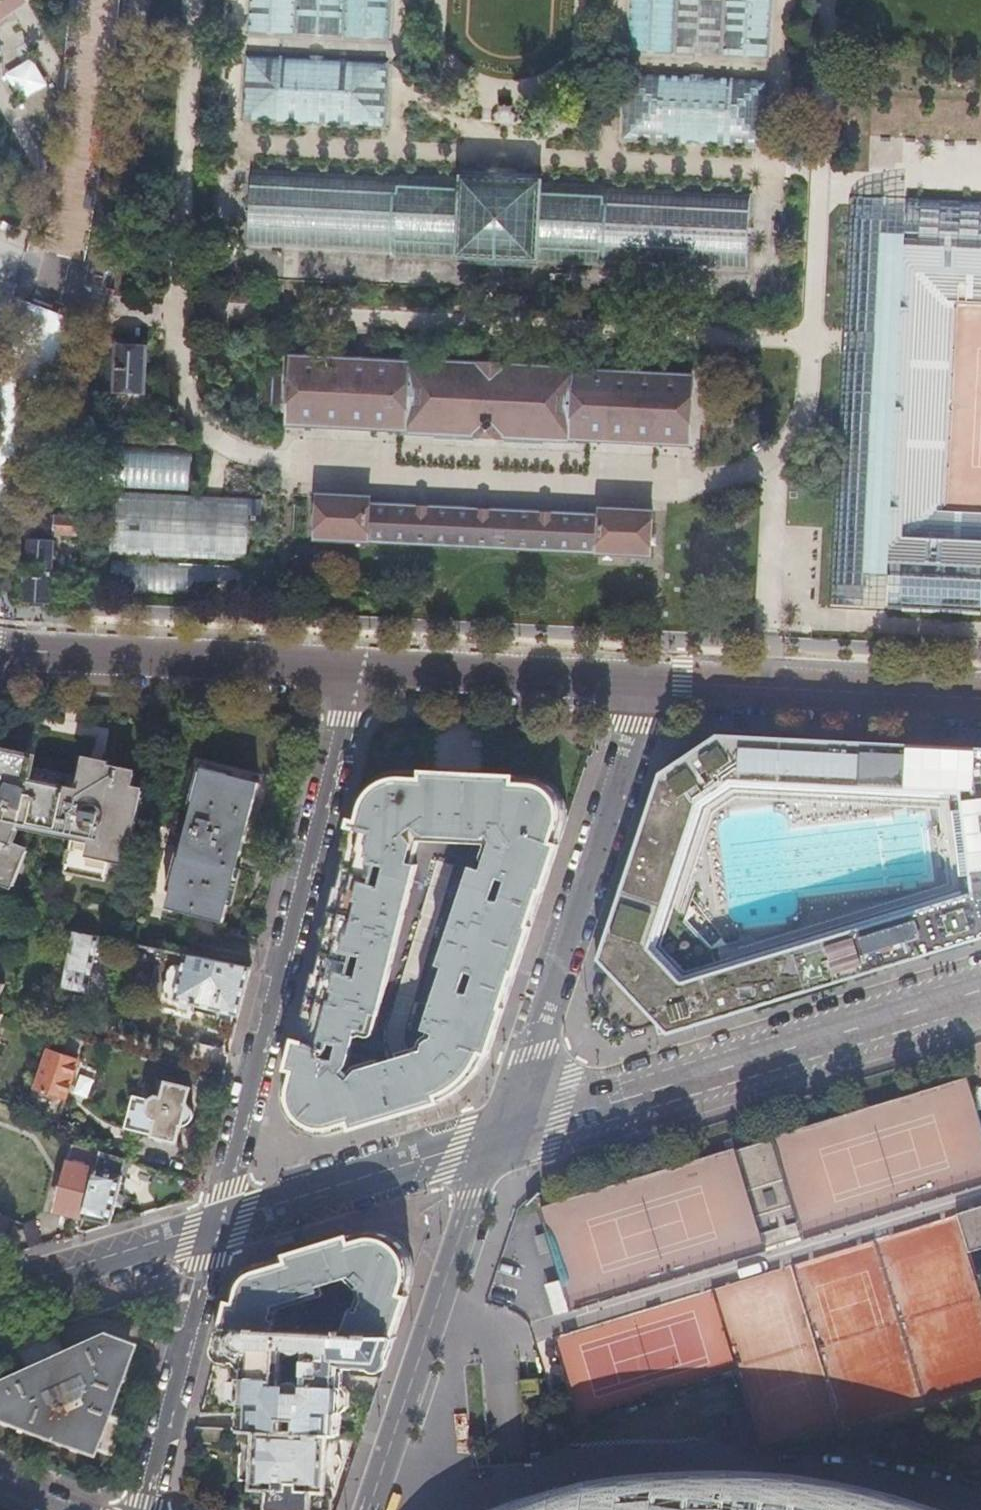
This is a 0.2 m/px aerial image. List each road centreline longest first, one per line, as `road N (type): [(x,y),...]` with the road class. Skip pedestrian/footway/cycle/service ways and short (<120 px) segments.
road 1 (residential): [(357,666),(212,1220)]
road 2 (secondary): [(499,1131),(980,985)]
road 3 (residential): [(0,462),(58,304),(98,107),(106,0)]
road 4 (residential): [(649,681),(499,1131)]
road 5 (residential): [(499,1131),(374,1509)]
road 6 (tertiary): [(0,648),(357,666)]
road 7 (tertiary): [(649,681),(980,695)]
road 8 (secondary): [(212,1220),(499,1131)]
road 9 (residential): [(212,1220),(144,1509)]
road 10 (tertiary): [(357,666),(649,681)]
road 11 (secondary): [(0,1286),(212,1220)]

